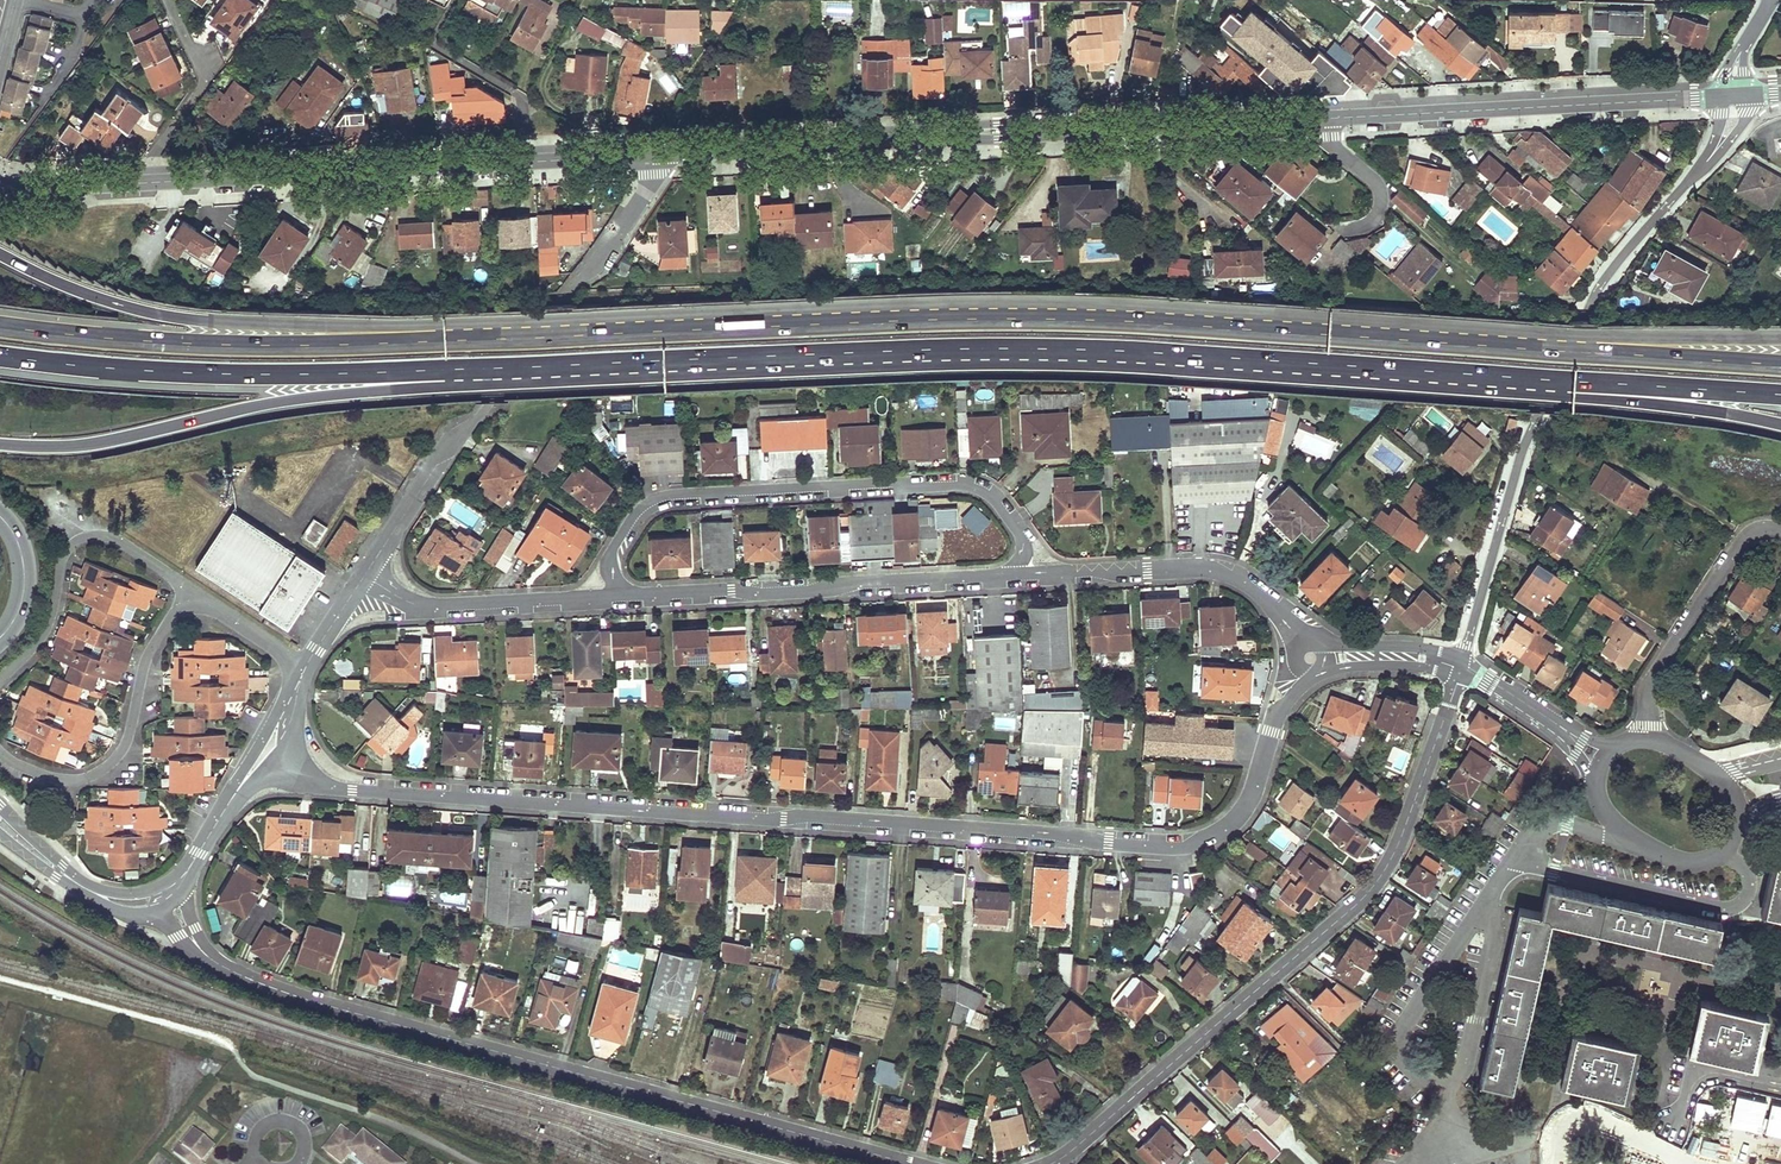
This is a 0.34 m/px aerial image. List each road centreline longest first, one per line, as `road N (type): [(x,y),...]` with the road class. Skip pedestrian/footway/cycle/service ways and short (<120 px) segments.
road 1 (unclassified): [(304,774),(352,791),(1171,847),(1193,845),(1238,820),(1280,713),(1311,680)]
road 2 (trunk): [(529,365),(1021,346),(1561,378)]
road 3 (trunk): [(1553,350),(988,318),(539,337)]
road 4 (residential): [(1305,633),(1241,581),(1206,569),(440,607),(415,604),(363,577)]
road 5 (residential): [(170,893),(202,952),(266,986),(908,1163)]
road 6 (residential): [(1325,120),(654,155)]
road 7 (residential): [(1052,1163),(1363,898),(1396,850),(1461,664)]
road 8 (residential): [(1461,664),(1527,434),(1580,318),(1727,135),(1734,96)]
road 9 (trunk): [(539,337),(449,326),(198,320),(92,297),(0,256)]
road 10 (trunk): [(539,337),(208,343),(0,323)]
road 11 (trunk): [(0,444),(102,442),(290,399),(529,365)]
road 12 (trunk): [(0,354),(253,372),(529,365)]
road 13 (residential): [(363,577),(446,451),(604,255),(653,182),(654,155)]
road 14 (residential): [(654,155),(155,183)]
road 15 (residential): [(1734,96),(1325,120)]
road 16 (residential): [(190,592),(120,541),(83,538),(63,559),(45,631),(0,680)]
road 17 (residential): [(1780,530),(1747,536),(1657,669),(1647,738)]
road 18 (residential): [(54,778),(89,777),(122,750),(145,661),(190,592)]
road 19 (trunk): [(1780,336),(1619,332),(1553,350)]
road 20 (trunk): [(1780,367),(1553,350)]
road 21 (residential): [(1438,1090),(1407,1063),(1400,1035),(1487,904)]
road 22 (trunk): [(1561,378),(1600,395),(1780,423)]
road 23 (trunk): [(1561,378),(1780,393)]
road 24 (residential): [(155,183),(154,158),(205,83),(167,0)]
road 25 (residential): [(1487,904),(1492,952),(1469,1051),(1438,1090)]
road 26 (residential): [(1487,904),(1543,825),(1560,822),(1635,841)]
road 27 (unclassified): [(9,831),(102,897),(132,904),(170,893)]
road 28 (unclassified): [(1461,664),(1601,759)]
road 29 (residential): [(155,183),(0,186)]
road 30 (residential): [(1780,1086),(1719,1072),(1699,1076),(1674,1142)]
road 31 (residential): [(1325,120),(1330,146),(1379,194),(1375,219),(1346,232)]
road 32 (residential): [(306,667),(190,592)]
road 33 (unclassified): [(1635,841),(1680,862),(1703,860),(1728,846),(1742,816)]
road 34 (unclassified): [(1328,669),(1461,664)]
road 35 (track): [(1140,130),(1230,227)]
road 36 (residential): [(1461,664),(1429,649),(1334,644)]
road 37 (unclassified): [(170,893),(236,793)]

